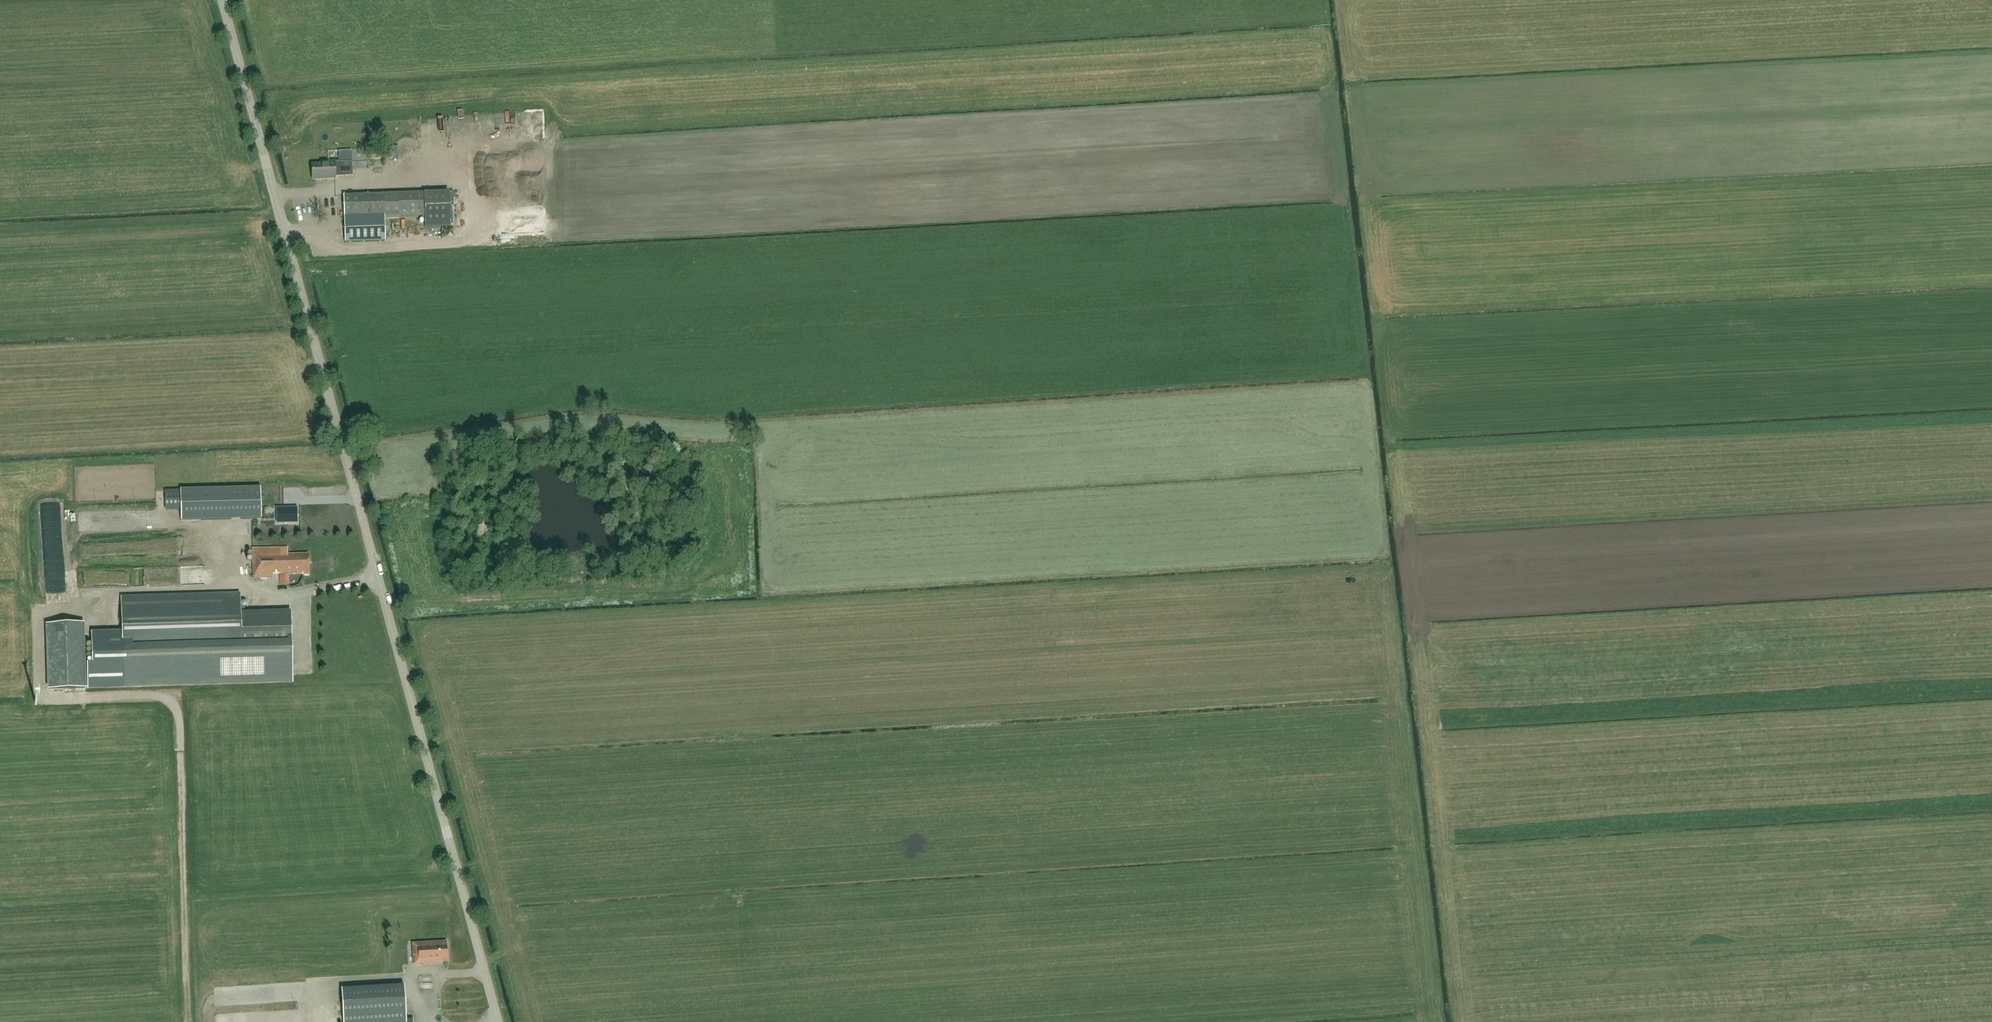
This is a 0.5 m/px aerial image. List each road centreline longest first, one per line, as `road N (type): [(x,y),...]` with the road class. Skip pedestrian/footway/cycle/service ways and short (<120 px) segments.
road 1 (unclassified): [(499,1021),(224,0)]

